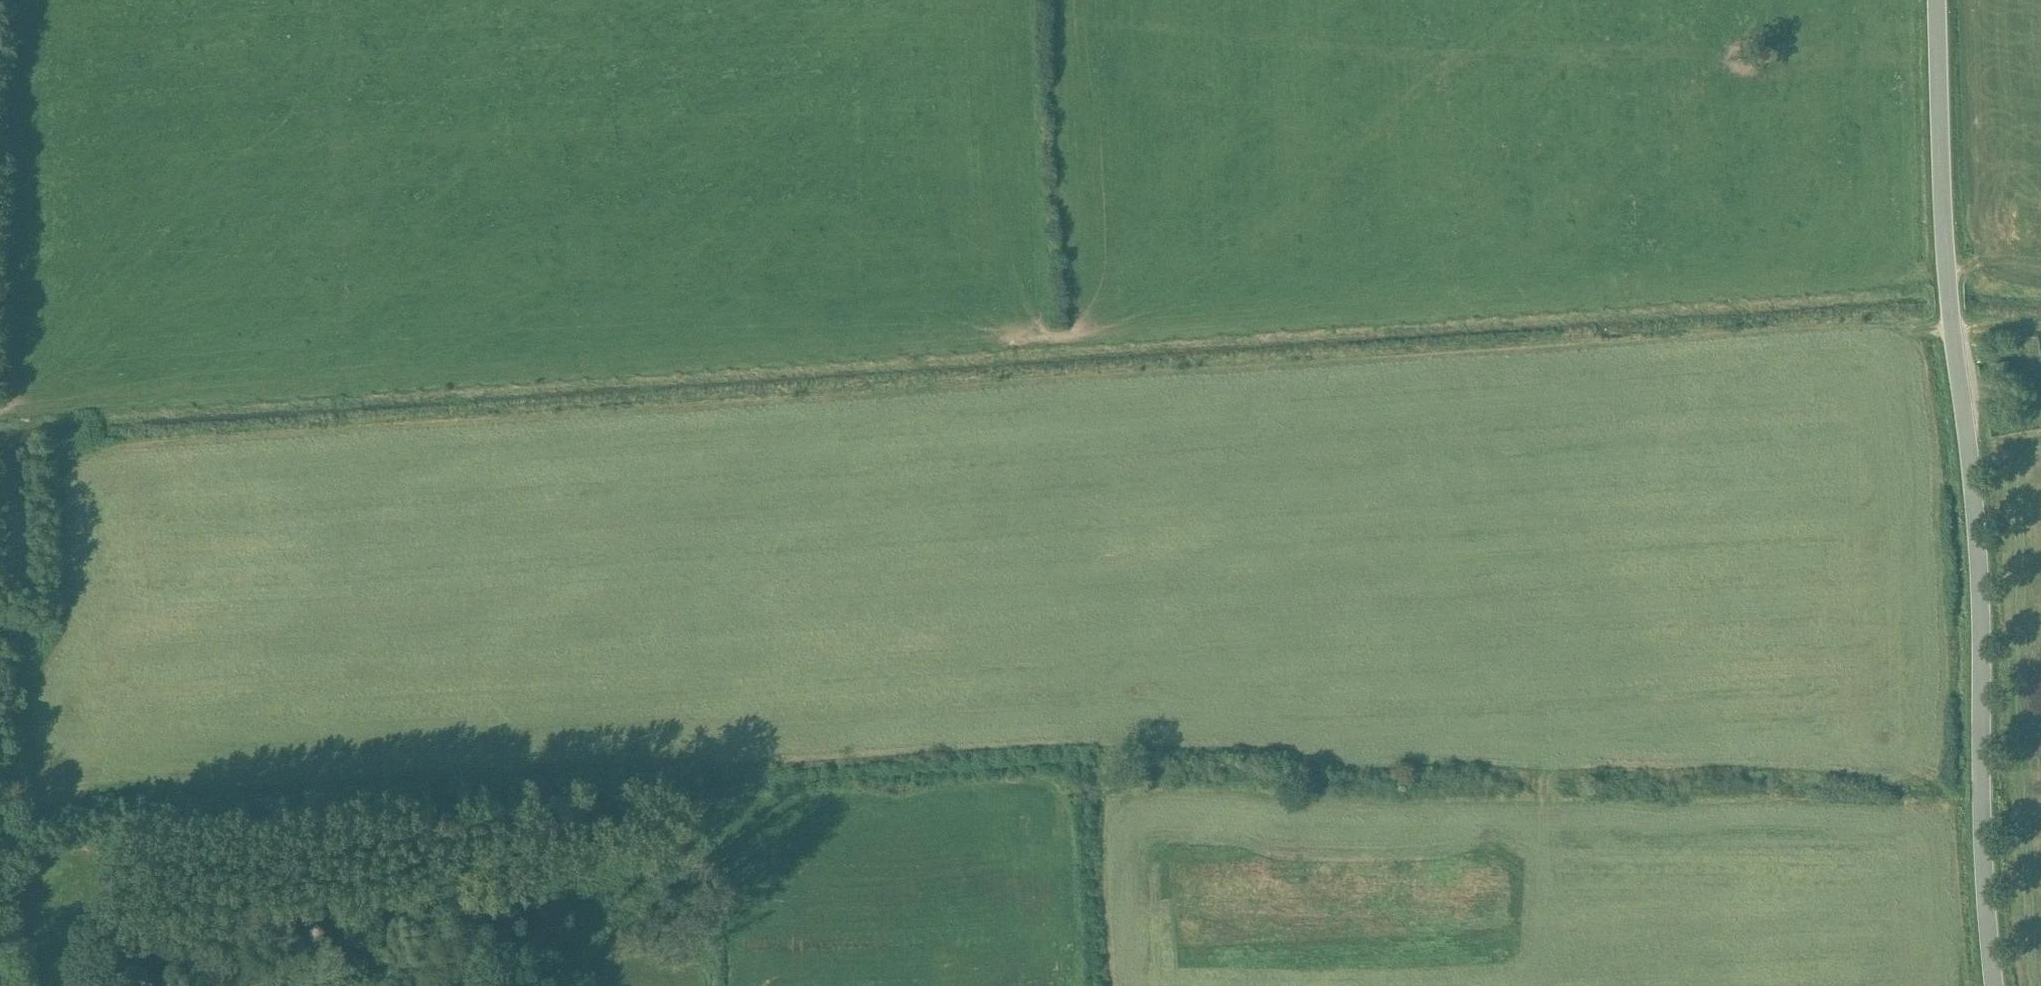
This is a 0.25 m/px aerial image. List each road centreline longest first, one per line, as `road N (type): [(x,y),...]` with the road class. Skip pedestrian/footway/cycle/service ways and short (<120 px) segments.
road 1 (tertiary): [(1941,0),(1952,287),(1985,549),(1986,851),(1999,985)]

